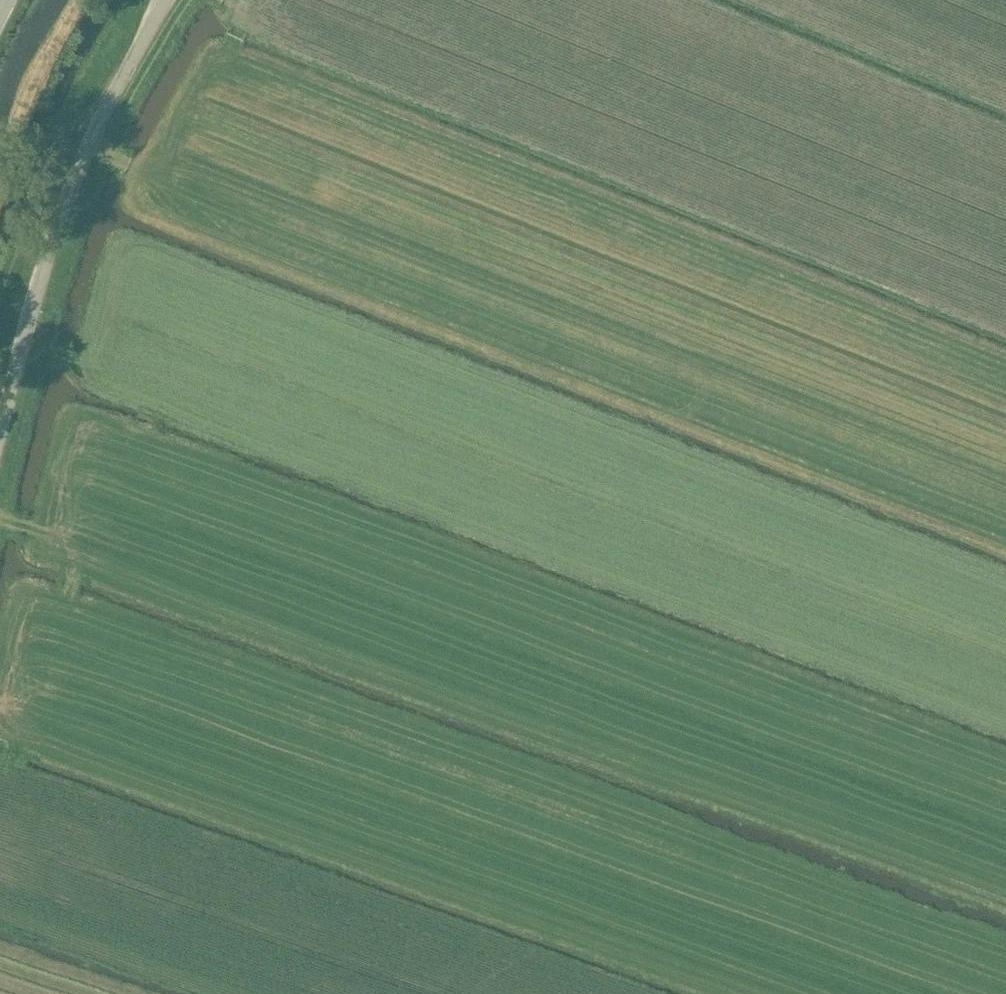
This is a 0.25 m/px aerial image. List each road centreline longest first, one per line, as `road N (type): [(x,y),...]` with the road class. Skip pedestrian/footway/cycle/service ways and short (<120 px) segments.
road 1 (unclassified): [(0,439),(69,178),(161,0)]

